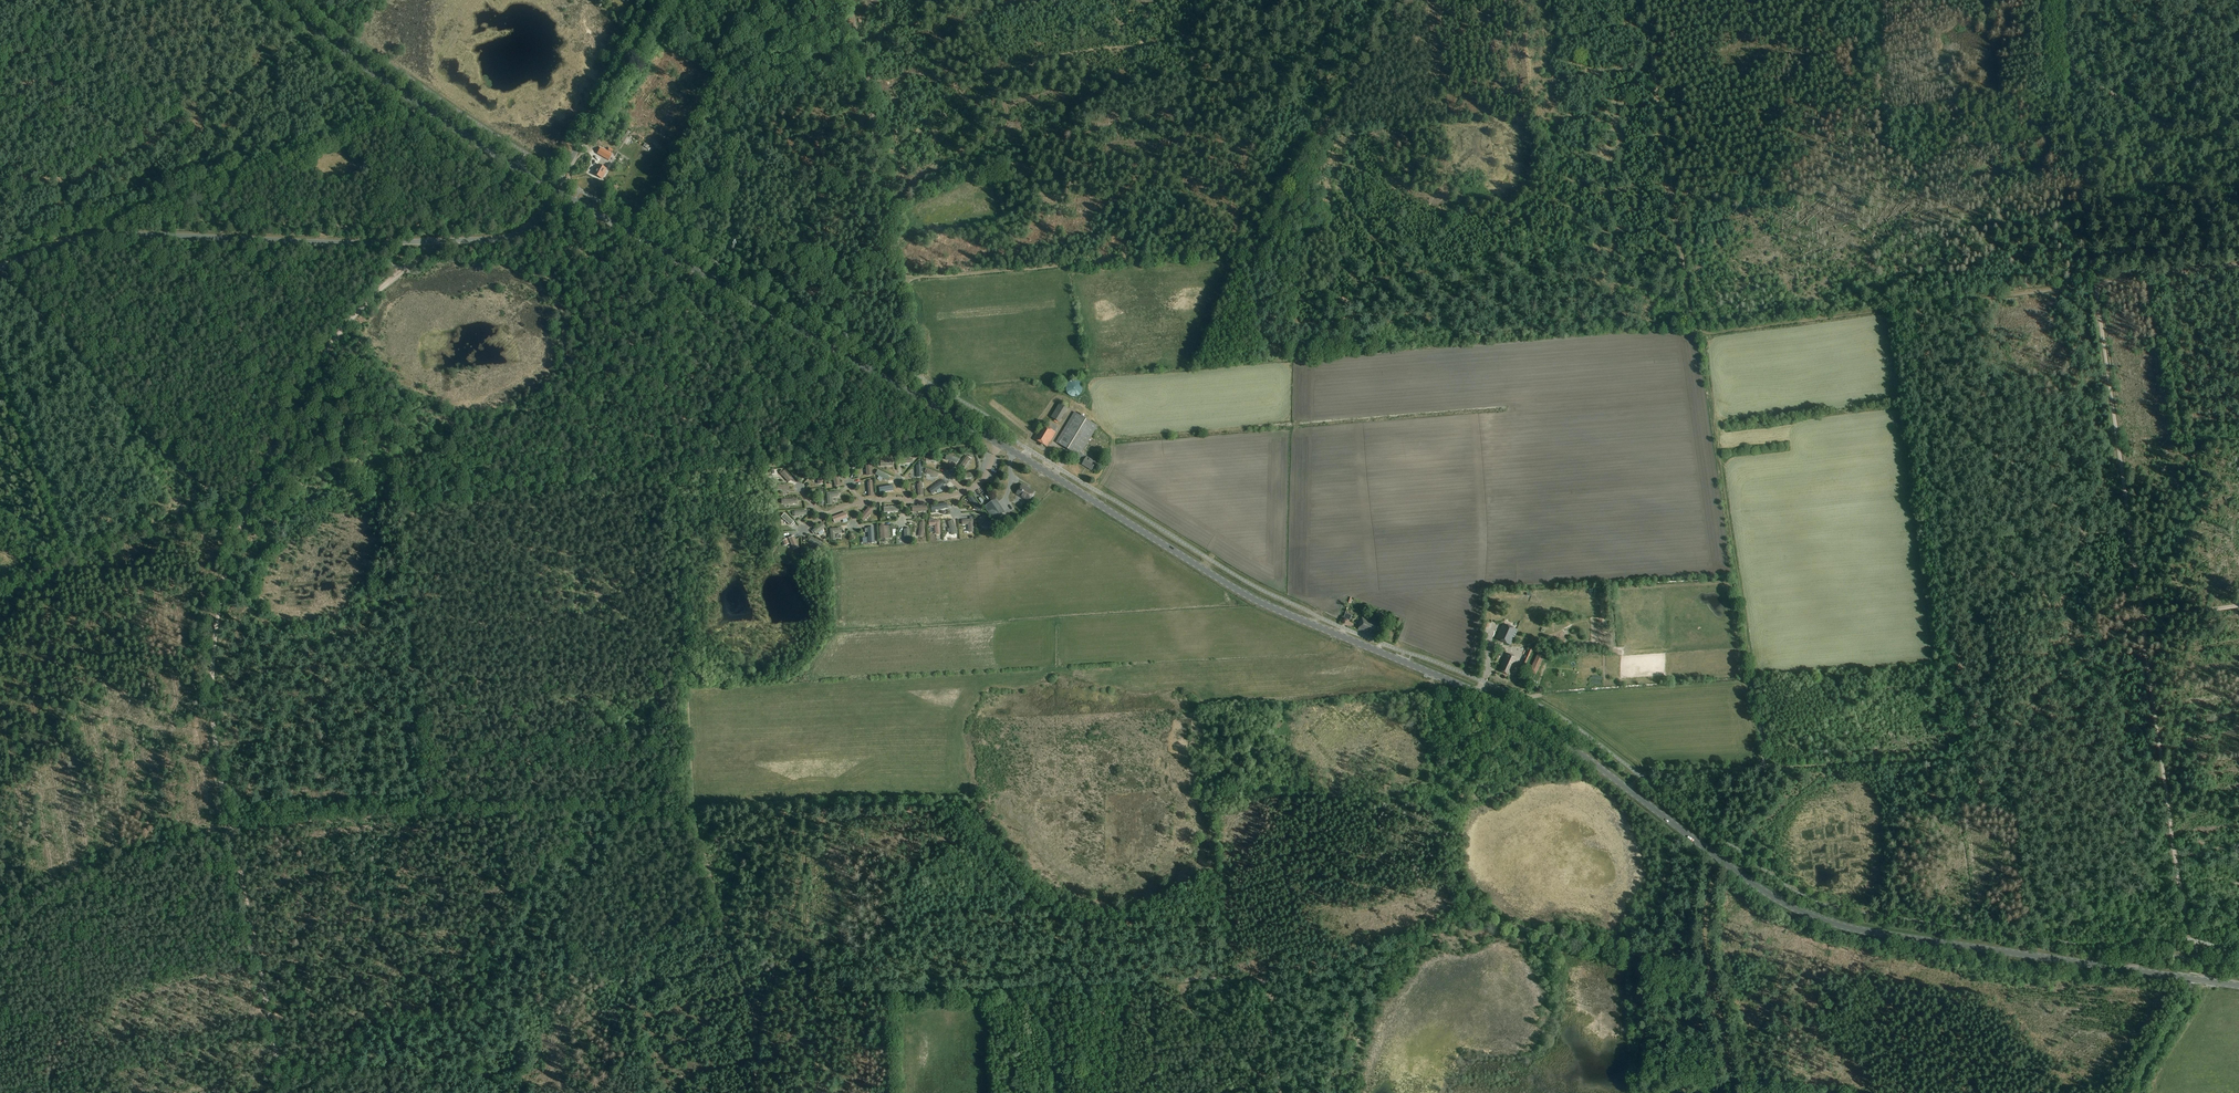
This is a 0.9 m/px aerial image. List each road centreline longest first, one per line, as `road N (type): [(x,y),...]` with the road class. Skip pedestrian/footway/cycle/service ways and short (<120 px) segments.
road 1 (secondary): [(2238,986),(1884,934),(1808,915),(1520,712),(1238,590),(554,190)]
road 2 (track): [(1412,0),(1327,122),(1258,247),(910,280),(904,284),(922,378)]
road 3 (tertiary): [(0,267),(67,242),(118,235),(485,241),(525,230),(554,190)]
road 4 (track): [(742,315),(439,138),(255,0)]
road 5 (track): [(1702,970),(1495,925),(1420,954),(1358,1029),(1340,1092)]
road 6 (track): [(2115,279),(1701,330)]
road 7 (track): [(678,472),(698,803),(711,863)]
road 8 (track): [(605,479),(259,511)]
road 9 (track): [(2142,621),(2097,281)]
road 10 (secondary): [(554,190),(379,78),(280,0)]
road 11 (track): [(1644,0),(1701,327)]
road 12 (track): [(2193,940),(2142,621)]
road 13 (track): [(245,513),(224,577),(212,669),(229,827)]
road 14 (track): [(398,274),(321,359),(245,513)]
road 15 (track): [(229,827),(281,1074)]
road 16 (track): [(2065,0),(2068,53),(2095,81),(2166,125),(2238,117)]
road 17 (track): [(20,580),(112,542),(243,519)]
road 18 (track): [(1958,757),(2142,621)]
road 19 (tertiary): [(554,190),(662,0)]
road 20 (track): [(764,328),(907,408),(922,378)]
road 21 (track): [(764,328),(678,472)]
road 22 (track): [(1722,837),(1706,884),(1702,970)]
road 23 (track): [(2123,1092),(2191,986)]

